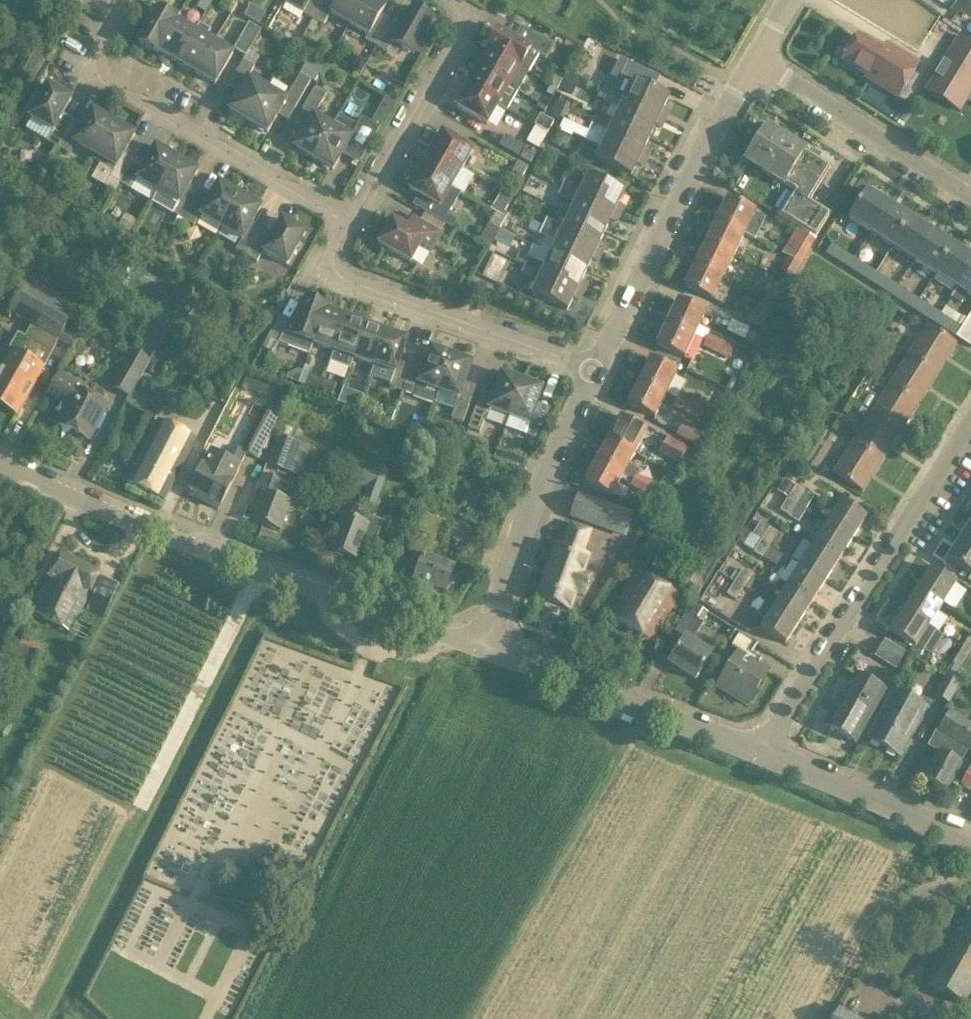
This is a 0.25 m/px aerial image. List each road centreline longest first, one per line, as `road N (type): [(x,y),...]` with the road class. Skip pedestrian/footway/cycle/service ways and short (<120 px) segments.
road 1 (residential): [(483,648),(94,508),(0,463)]
road 2 (residential): [(763,755),(970,425)]
road 3 (residential): [(353,227),(100,75),(98,61),(133,0)]
road 4 (residential): [(595,368),(759,63)]
road 5 (residential): [(595,368),(348,281),(338,272),(339,254),(353,227)]
road 6 (residential): [(483,648),(541,482),(595,368)]
road 7 (residential): [(763,755),(483,648)]
road 8 (residential): [(970,197),(759,63)]
road 9 (residential): [(465,29),(353,227)]
road 10 (residential): [(970,842),(763,755)]

